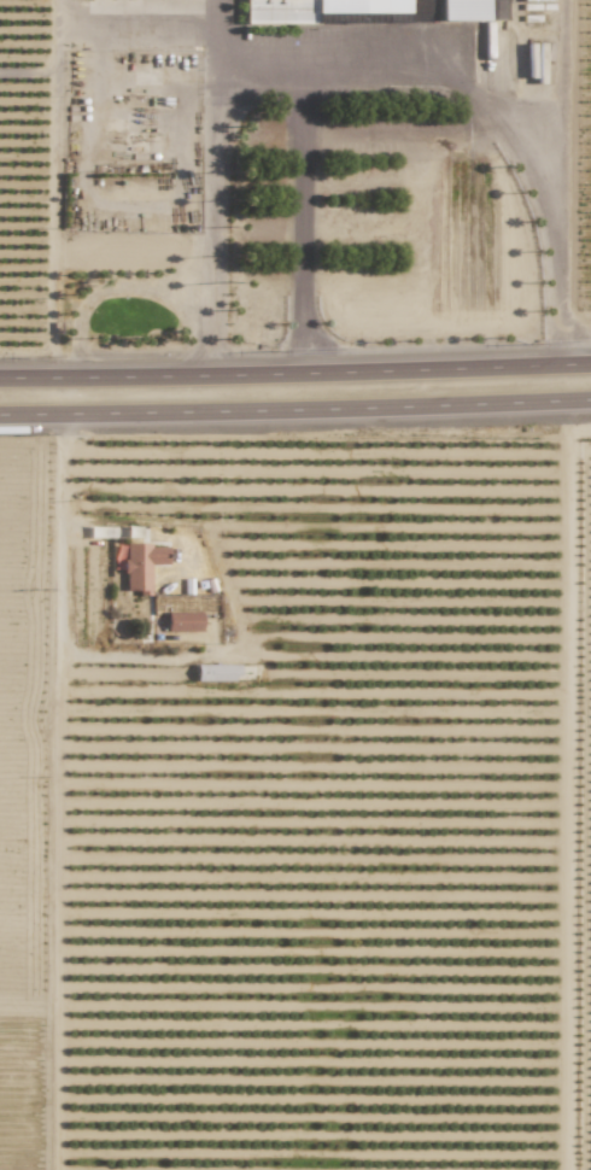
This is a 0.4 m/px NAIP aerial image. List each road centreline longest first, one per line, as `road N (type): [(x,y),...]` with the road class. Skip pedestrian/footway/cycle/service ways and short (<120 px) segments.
road 1 (track): [(57,415),(55,1169)]
road 2 (primary): [(590,363),(0,379)]
road 3 (primary): [(0,415),(590,400)]
road 4 (track): [(37,0),(34,379)]
road 5 (track): [(560,0),(557,258)]
road 6 (track): [(57,648),(239,645)]

